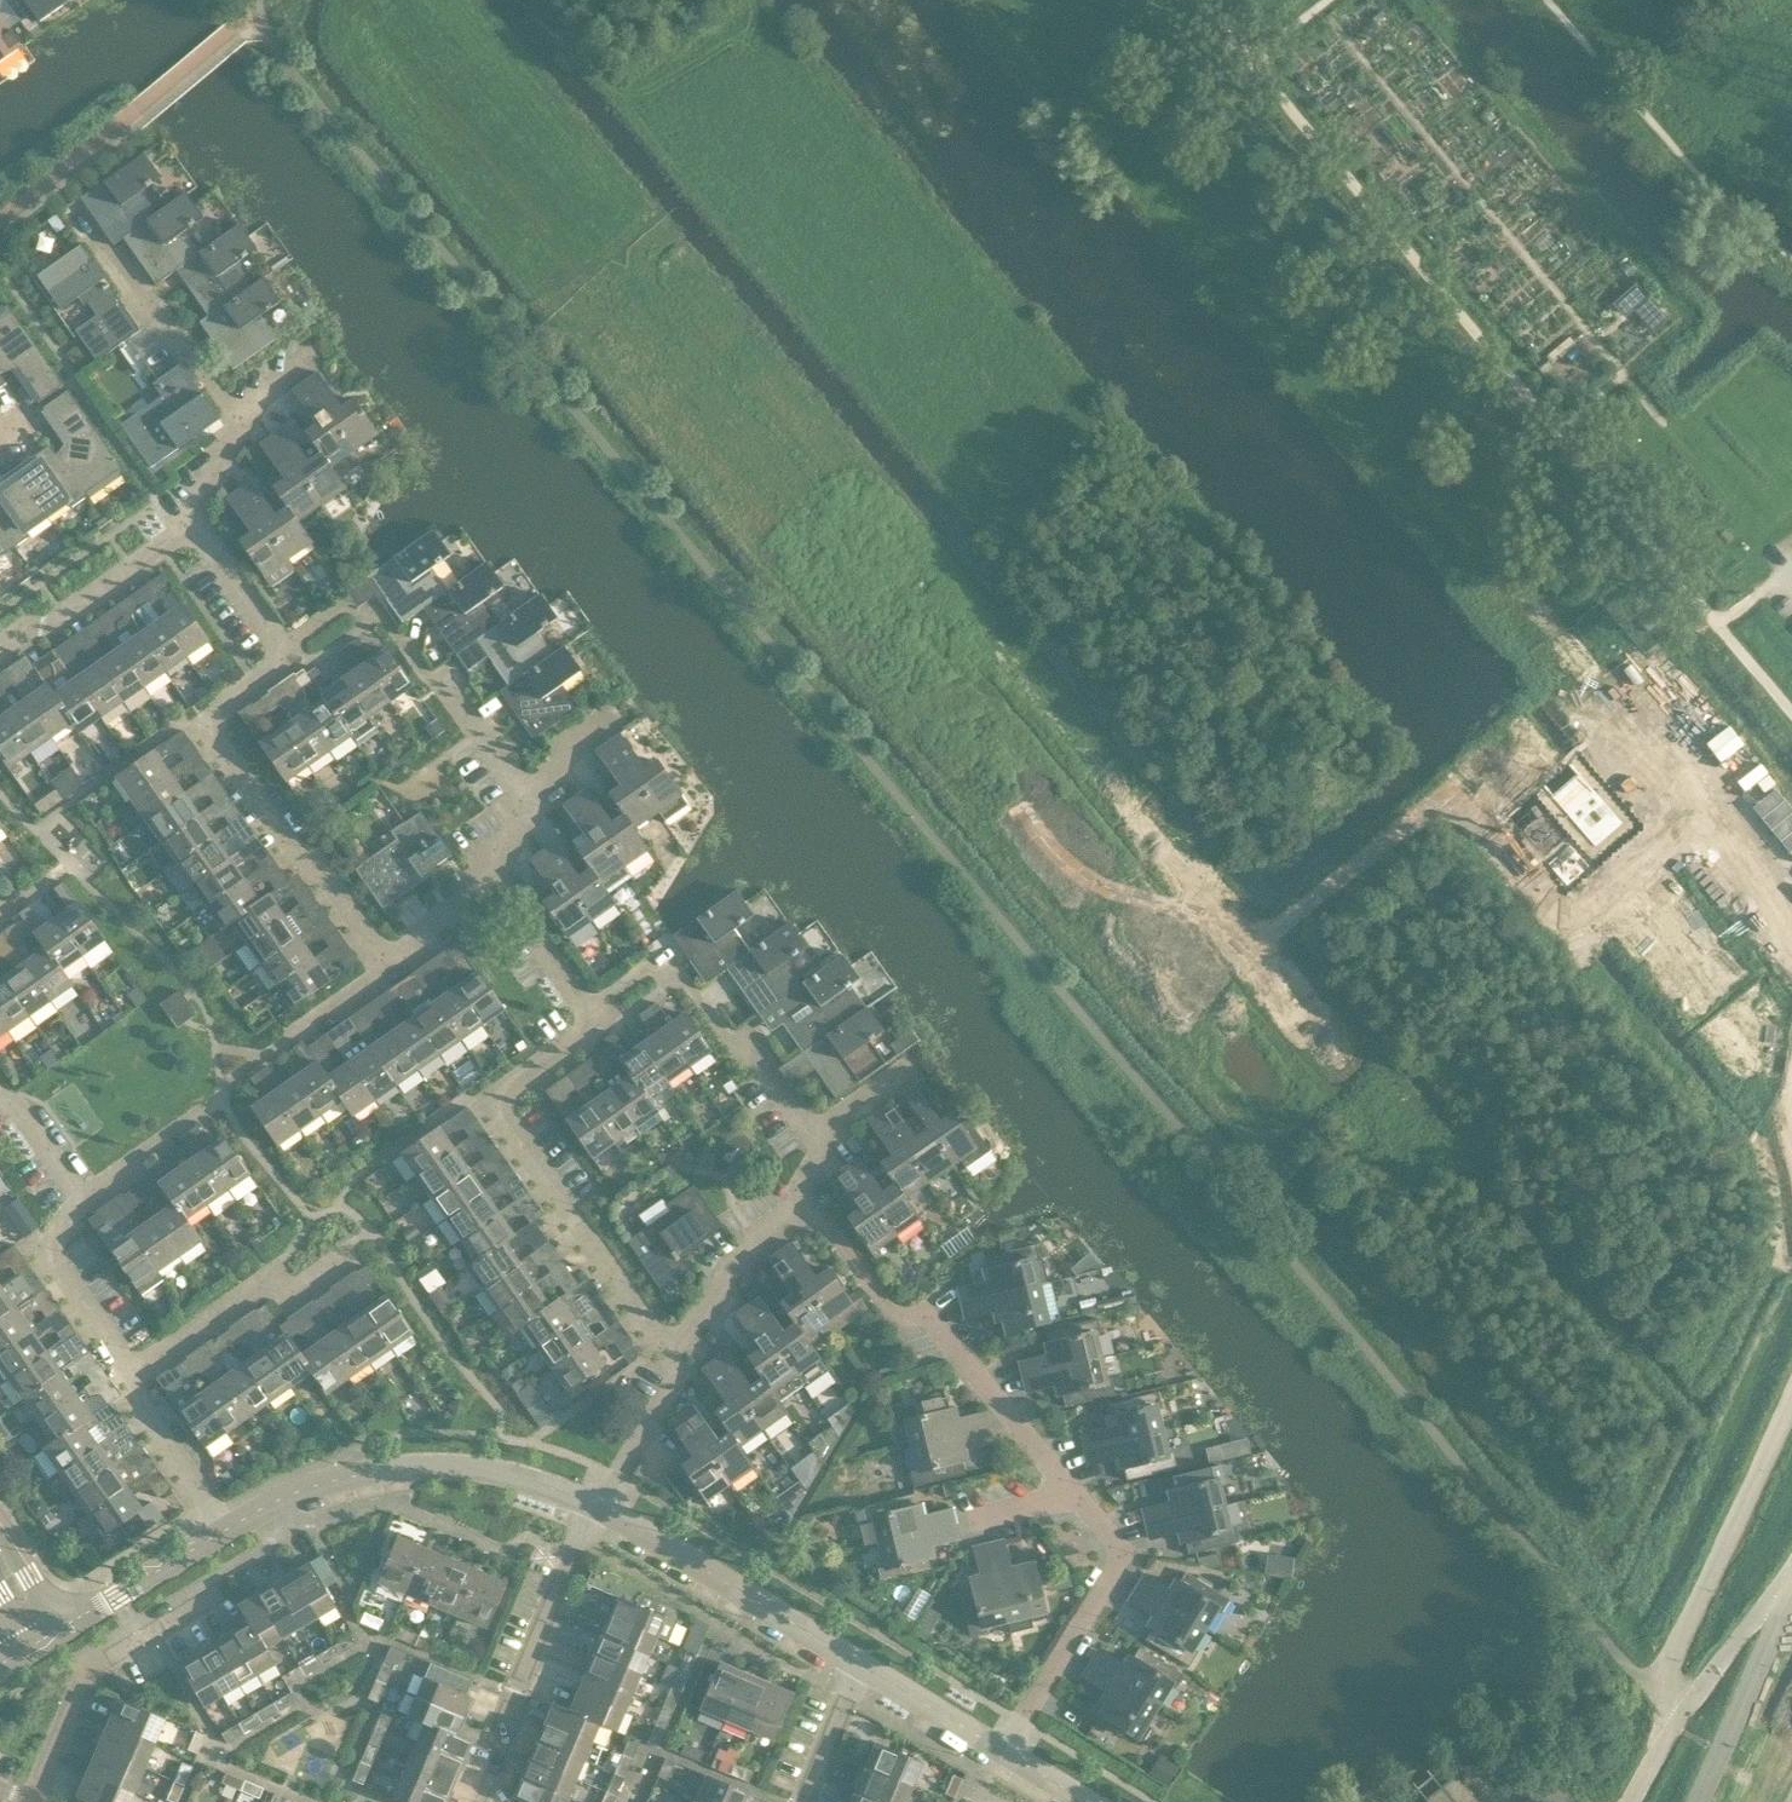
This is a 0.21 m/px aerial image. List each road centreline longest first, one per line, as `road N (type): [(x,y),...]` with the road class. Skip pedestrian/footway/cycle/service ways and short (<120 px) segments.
road 1 (residential): [(686,1356),(660,1335),(495,1104),(599,1026)]
road 2 (residential): [(397,966),(322,865),(298,851),(204,715),(286,659)]
road 3 (residential): [(1075,1491),(927,1316),(900,1324),(809,1199)]
road 4 (tertiary): [(226,1530),(314,1485),(418,1466),(536,1482),(598,1508)]
road 5 (residential): [(541,796),(501,765),(366,600),(286,659)]
road 6 (unclassified): [(1677,1726),(1659,1691),(1791,1400)]
road 7 (residential): [(822,1140),(761,1062),(721,1032),(679,967),(599,1026)]
road 8 (residential): [(483,1801),(510,1697),(598,1508)]
road 9 (residential): [(1007,1754),(1126,1552),(1075,1491)]
road 10 (tertiary): [(598,1508),(860,1664)]
road 11 (residential): [(33,1799),(85,1675),(211,1597)]
road 12 (residential): [(139,1377),(278,1280),(290,1297),(351,1254)]
road 13 (residential): [(0,658),(194,525)]
road 14 (residential): [(251,415),(206,373),(157,305),(135,294),(98,242)]
road 15 (unclassified): [(1699,1801),(1791,1595)]
road 16 (residential): [(139,1377),(55,1248),(84,1199)]
road 17 (tertiary): [(52,1635),(226,1530)]
road 18 (residential): [(686,1356),(760,1245),(809,1199)]
road 19 (tertiary): [(1677,1726),(1791,1577)]
road 20 (residential): [(599,1026),(488,879)]
road 21 (residential): [(226,1530),(140,1402),(139,1377)]
road 22 (residential): [(598,1508),(686,1356)]
road 23 (tertiary): [(860,1664),(1007,1754)]
road 24 (residential): [(286,659),(194,525)]
road 25 (residential): [(803,1801),(860,1664)]
road 26 (residential): [(397,966),(278,1052)]
road 27 (residential): [(84,1199),(33,1118),(0,1103)]
road 28 (residential): [(488,879),(397,966)]
road 29 (residential): [(194,525),(251,415)]

